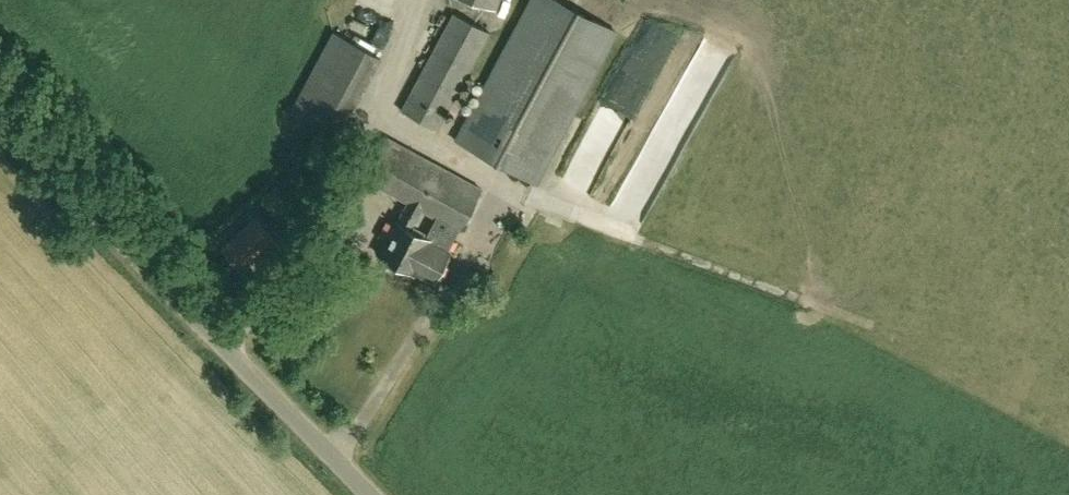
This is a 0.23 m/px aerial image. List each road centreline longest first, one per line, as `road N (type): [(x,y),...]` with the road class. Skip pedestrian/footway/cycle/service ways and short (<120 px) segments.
road 1 (unclassified): [(376,494),(0,108)]

